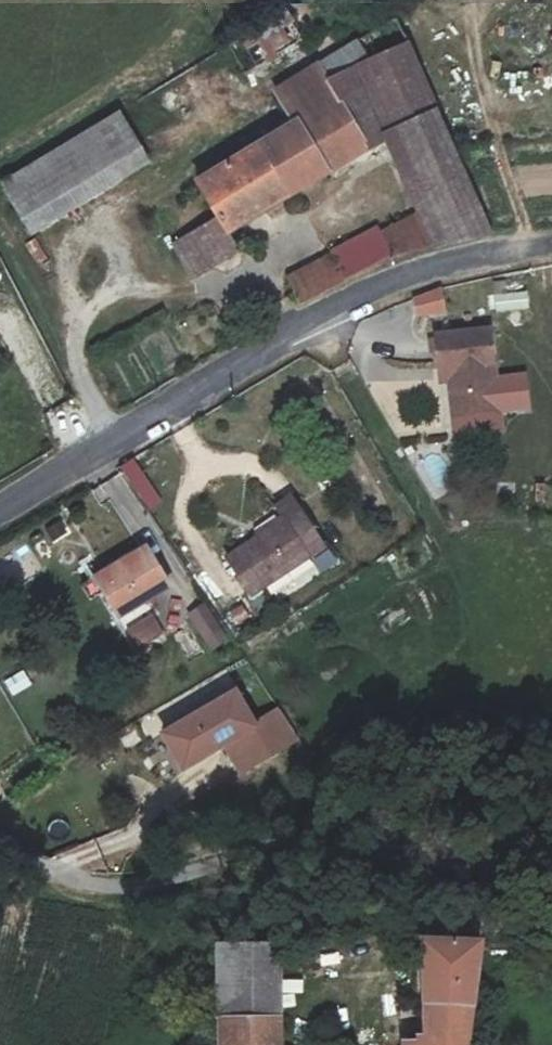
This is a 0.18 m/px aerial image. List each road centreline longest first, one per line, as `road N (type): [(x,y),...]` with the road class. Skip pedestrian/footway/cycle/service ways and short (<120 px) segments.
road 1 (unclassified): [(0,508),(398,275),(507,253)]
road 2 (residential): [(0,856),(102,888),(202,877)]

